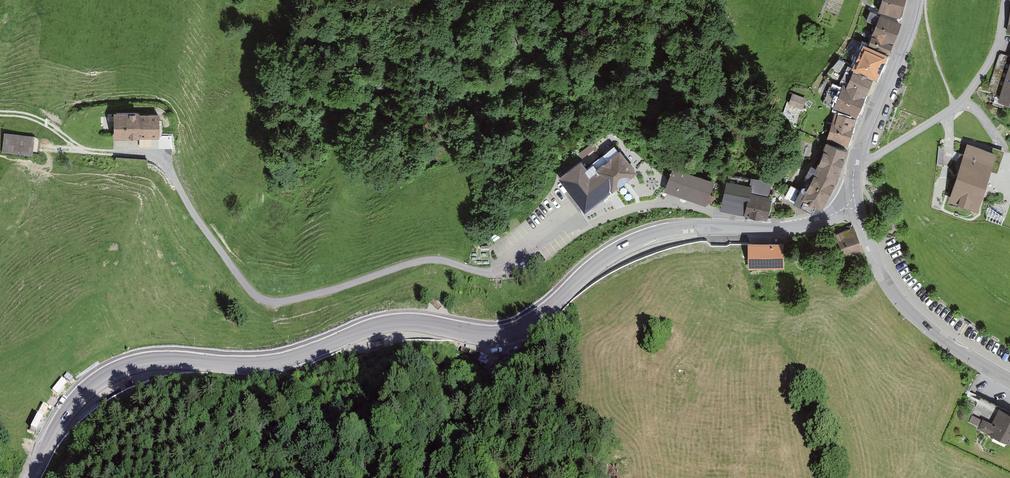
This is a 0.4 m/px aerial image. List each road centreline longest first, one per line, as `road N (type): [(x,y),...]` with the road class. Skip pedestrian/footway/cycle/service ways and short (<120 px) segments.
road 1 (tertiary): [(725,227),(666,231),(614,252),(513,333),(395,322),(266,365),(154,360),(125,367),(83,392),(32,477)]
road 2 (unclassified): [(725,227),(725,217),(678,203),(637,207),(556,230),(494,272),(416,262),(277,303),(250,291),(159,153),(116,152)]
road 3 (tertiary): [(1009,382),(902,305),(852,205)]
road 4 (residential): [(855,158),(868,160),(963,101),(999,43),(1005,0)]
road 5 (tertiary): [(855,158),(914,0)]
road 6 (tertiary): [(852,205),(807,225),(725,227)]

